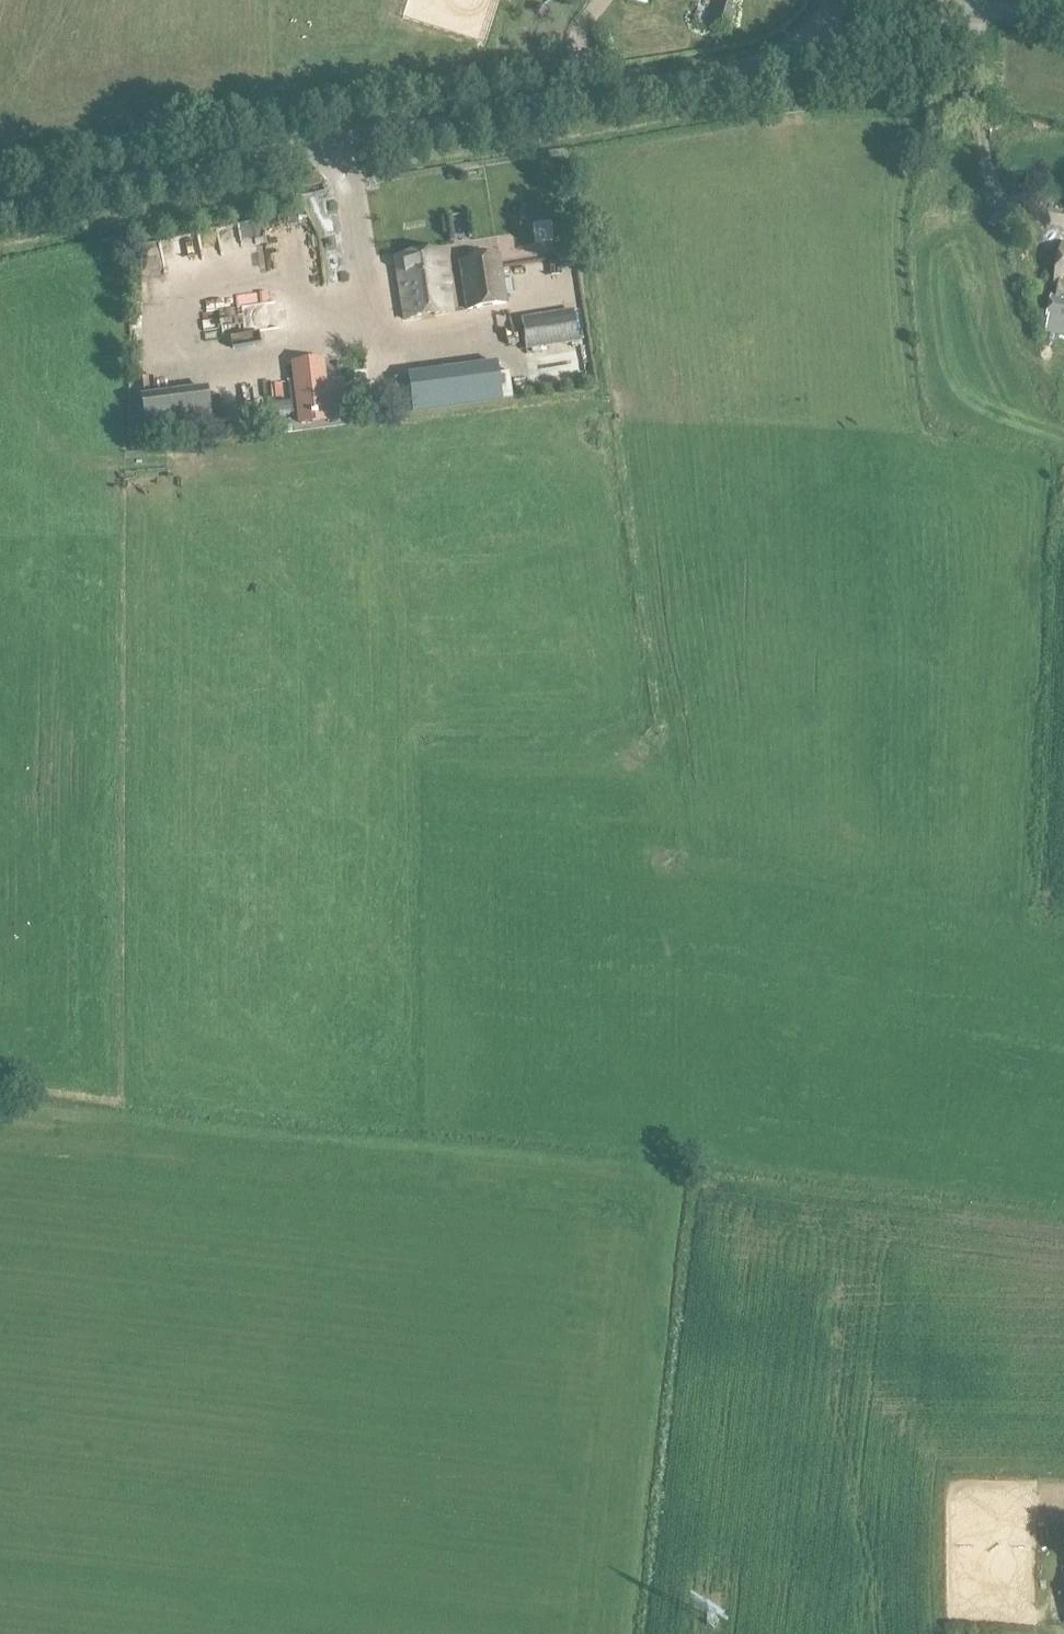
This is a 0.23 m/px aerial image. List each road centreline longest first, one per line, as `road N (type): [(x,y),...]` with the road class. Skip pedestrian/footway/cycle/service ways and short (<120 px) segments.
road 1 (tertiary): [(0,208),(744,71),(794,54)]
road 2 (unclassified): [(794,54),(988,7)]

